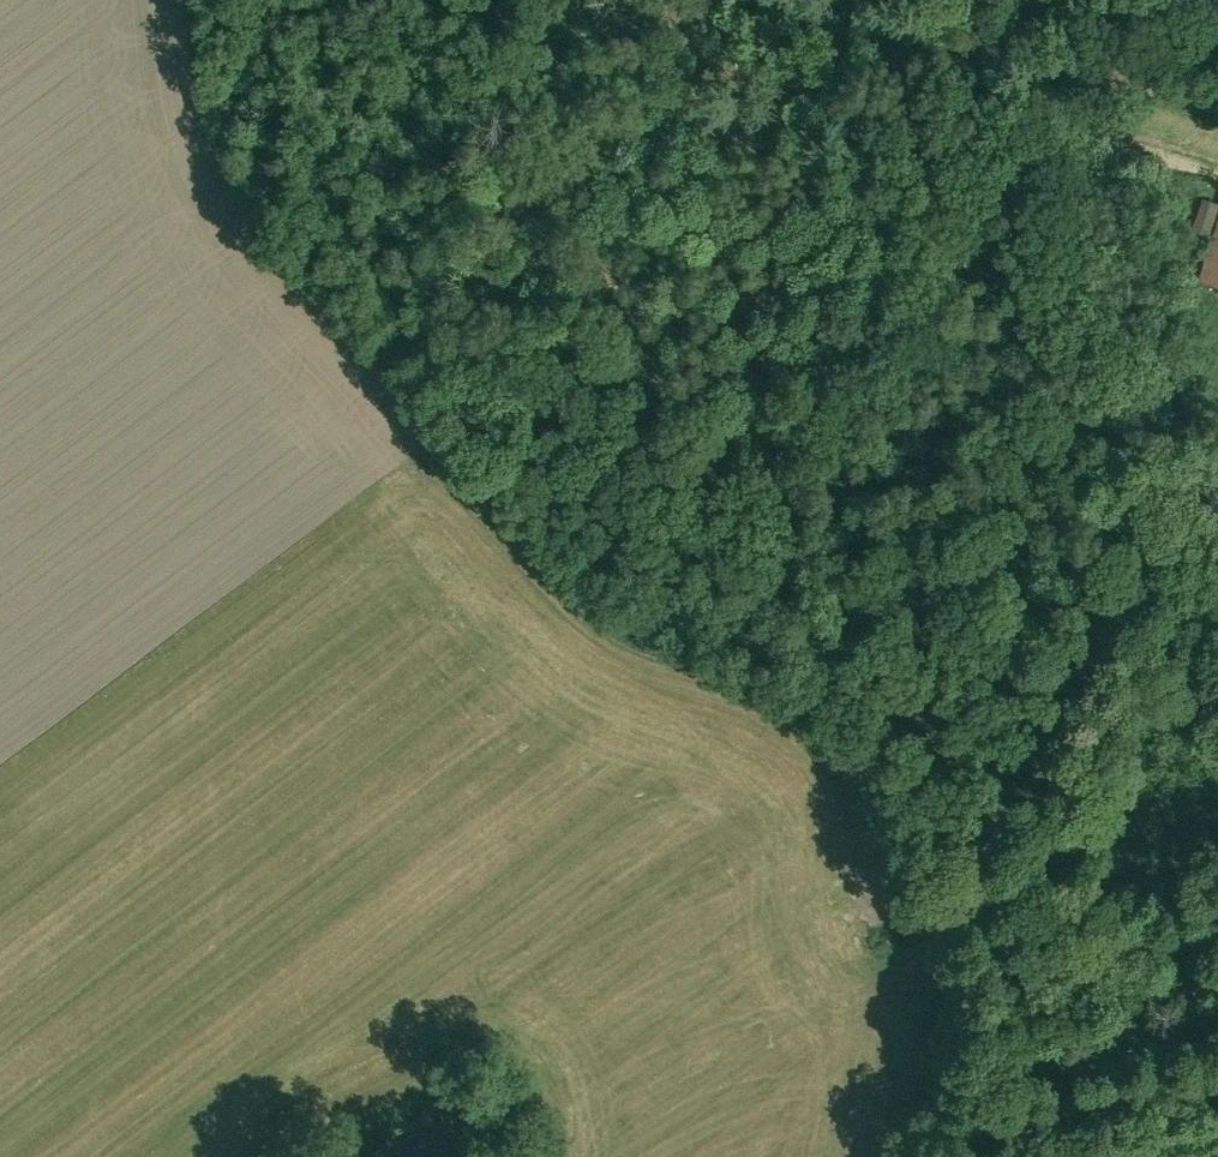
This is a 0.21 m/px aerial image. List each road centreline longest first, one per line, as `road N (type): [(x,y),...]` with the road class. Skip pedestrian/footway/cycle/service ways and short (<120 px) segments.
road 1 (track): [(1018,885),(1086,727),(1217,495)]
road 2 (track): [(934,1156),(949,1090),(1018,885)]

